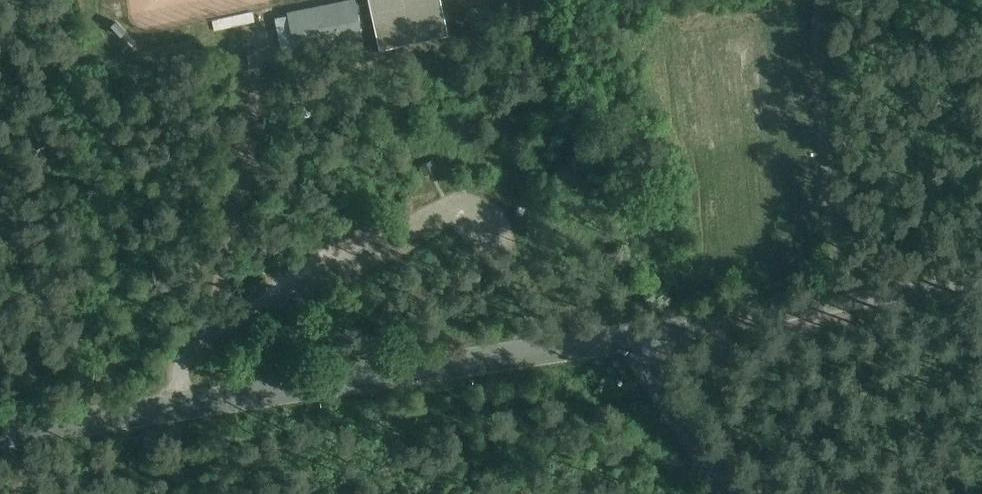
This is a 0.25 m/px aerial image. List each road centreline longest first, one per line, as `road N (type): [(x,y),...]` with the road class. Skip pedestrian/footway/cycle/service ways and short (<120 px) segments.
road 1 (unclassified): [(628,341),(0,433)]
road 2 (unclassified): [(981,281),(628,341)]
road 3 (track): [(834,305),(815,0)]
road 4 (track): [(239,244),(260,58)]
road 5 (unclassified): [(728,493),(628,341)]

